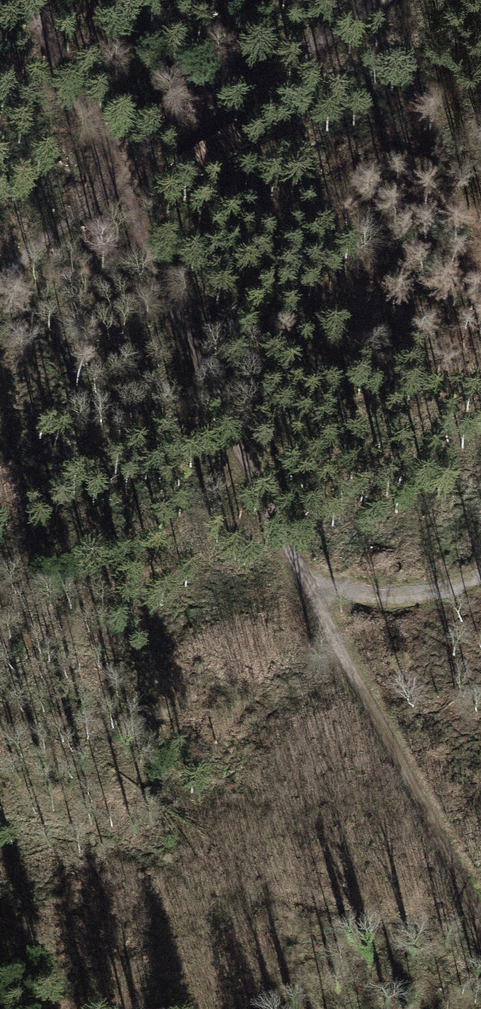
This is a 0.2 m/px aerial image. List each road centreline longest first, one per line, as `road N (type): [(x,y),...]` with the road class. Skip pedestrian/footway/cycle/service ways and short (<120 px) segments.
road 1 (track): [(33,0),(480,923)]
road 2 (track): [(377,0),(111,157)]
road 3 (track): [(310,584),(393,603),(480,565)]
road 4 (track): [(111,157),(0,271)]

